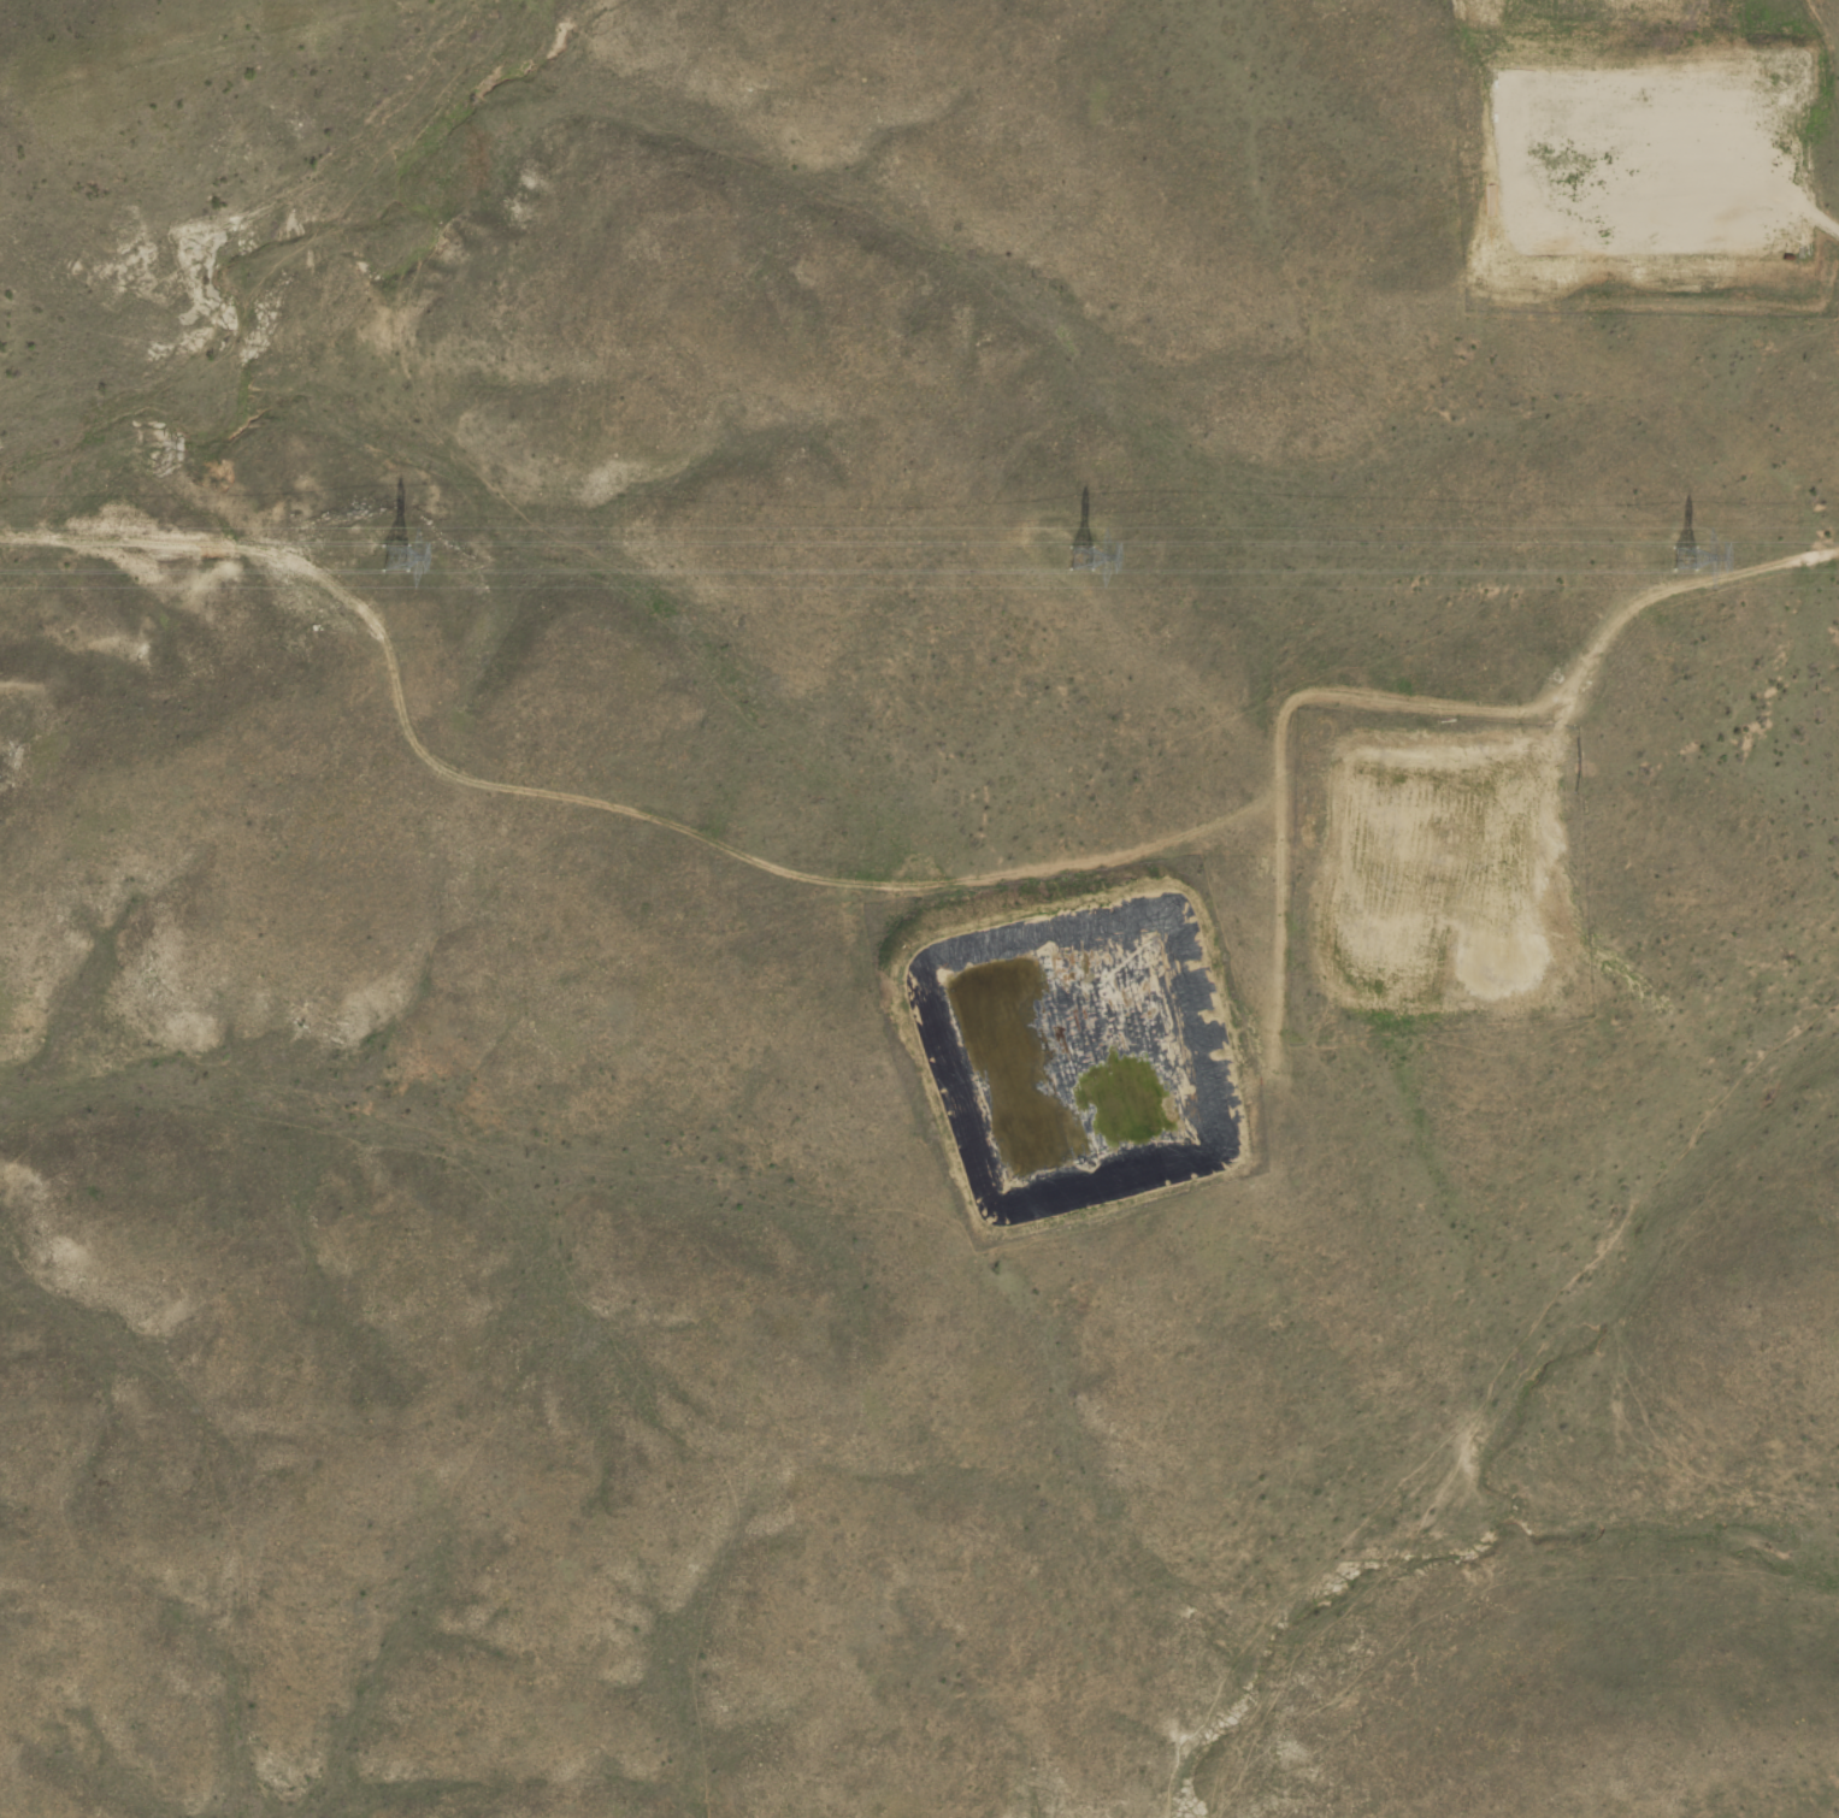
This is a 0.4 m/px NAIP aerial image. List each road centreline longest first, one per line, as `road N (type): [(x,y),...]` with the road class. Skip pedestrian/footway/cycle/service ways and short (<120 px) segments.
road 1 (residential): [(0,1107),(52,1094),(953,1224),(1025,1208),(1107,1170),(1601,616),(1768,488),(1838,467)]

